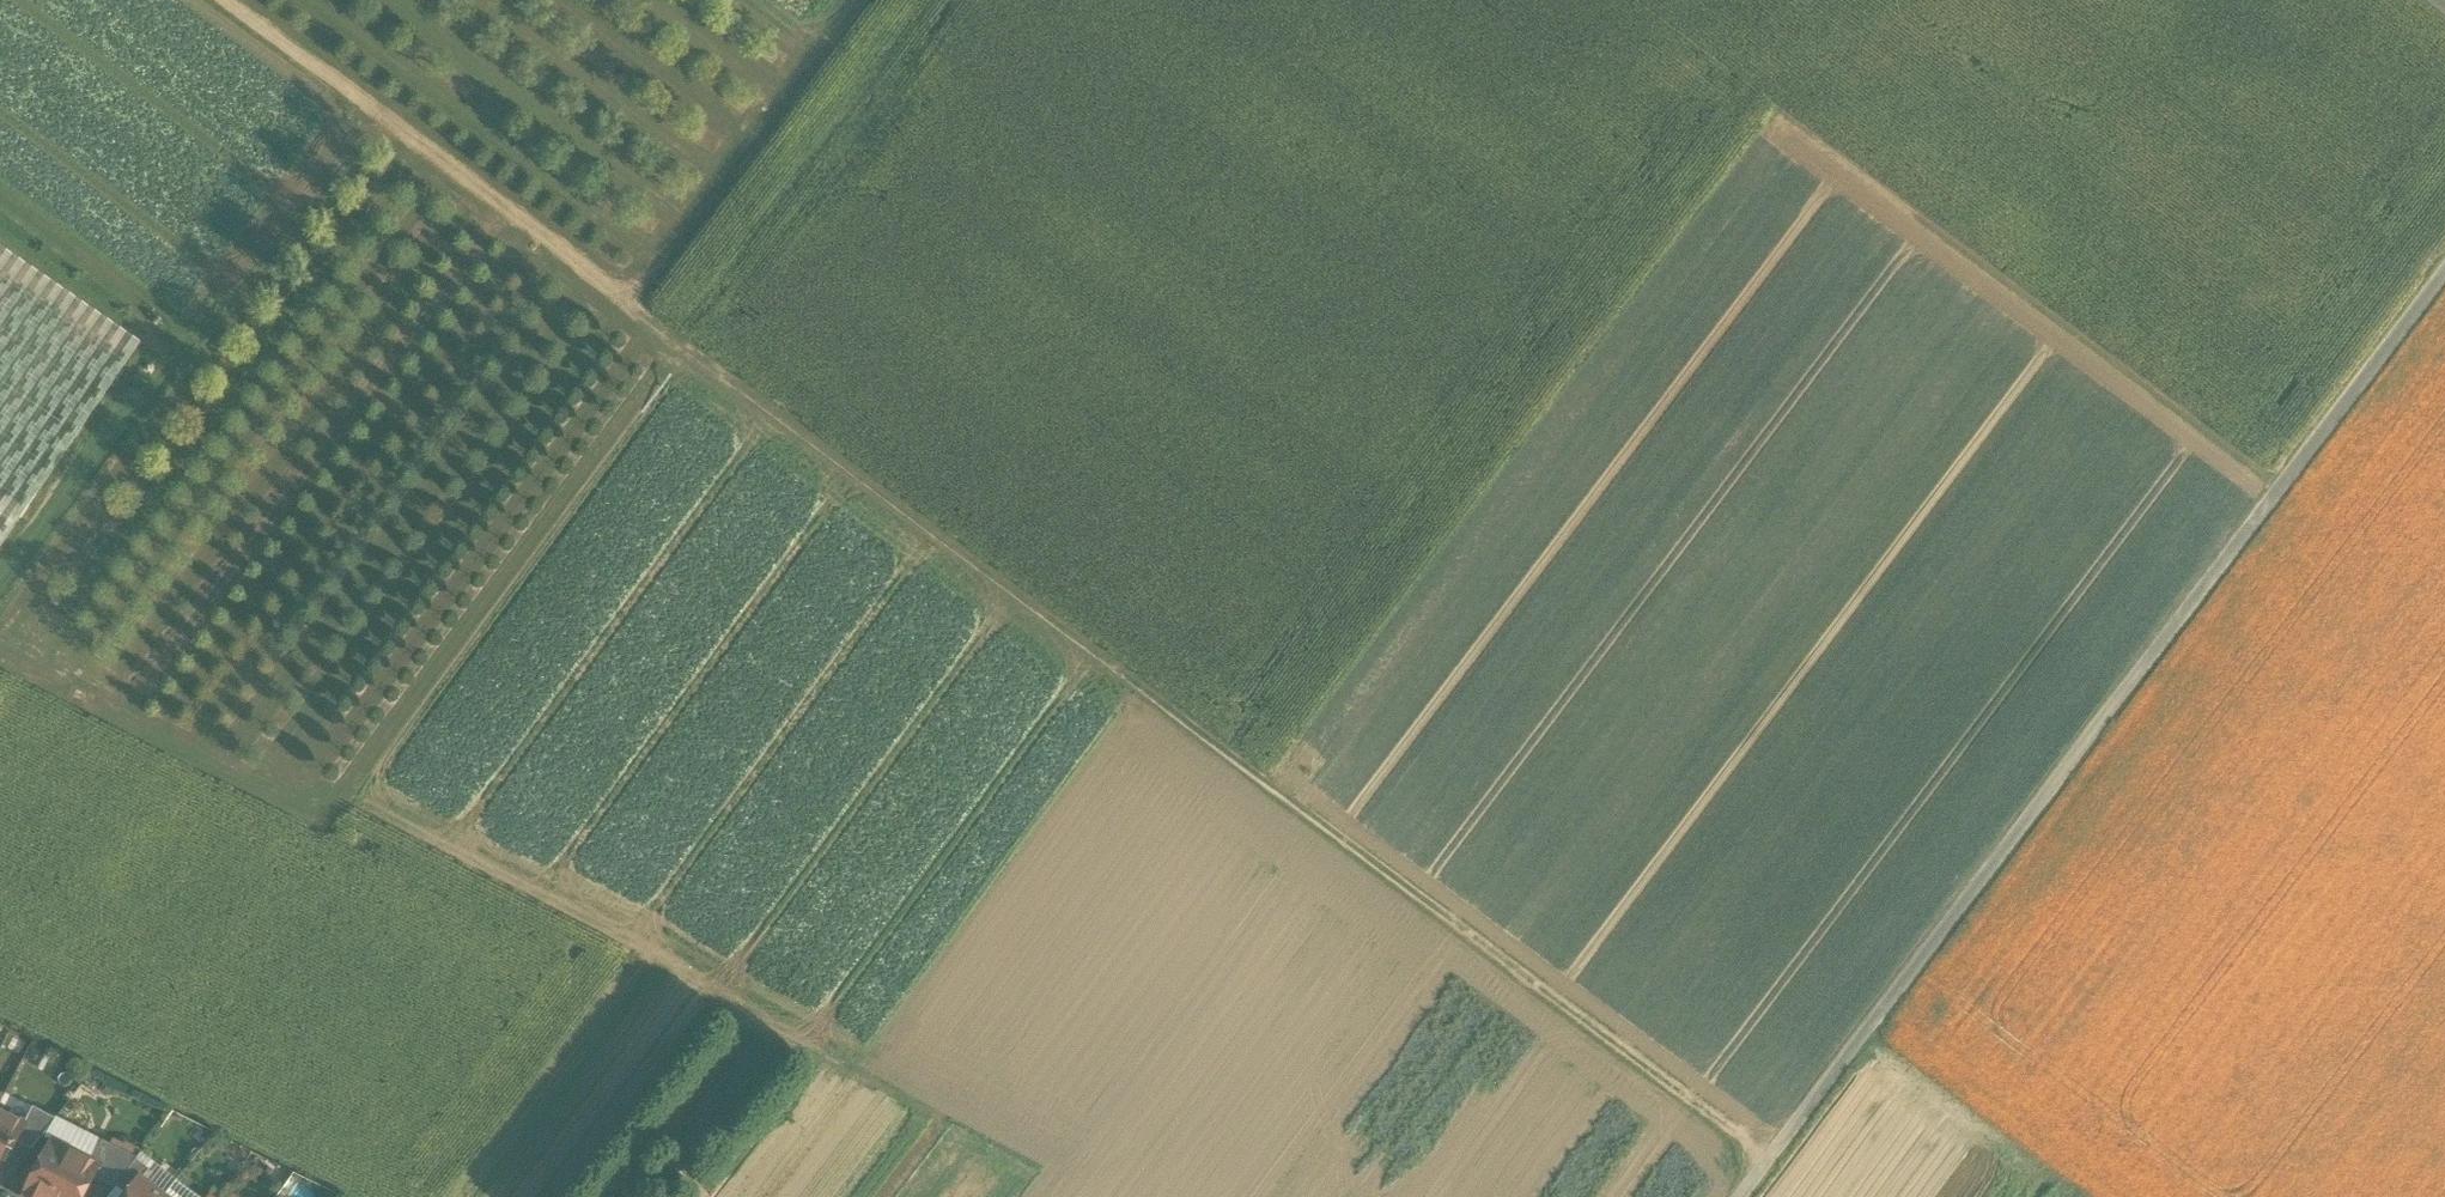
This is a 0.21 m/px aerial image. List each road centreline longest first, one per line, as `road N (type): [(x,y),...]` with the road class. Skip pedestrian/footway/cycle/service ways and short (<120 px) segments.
road 1 (track): [(1767,1156),(222,0)]
road 2 (unclassified): [(1736,1196),(2444,270)]
road 3 (track): [(630,305),(861,0)]

